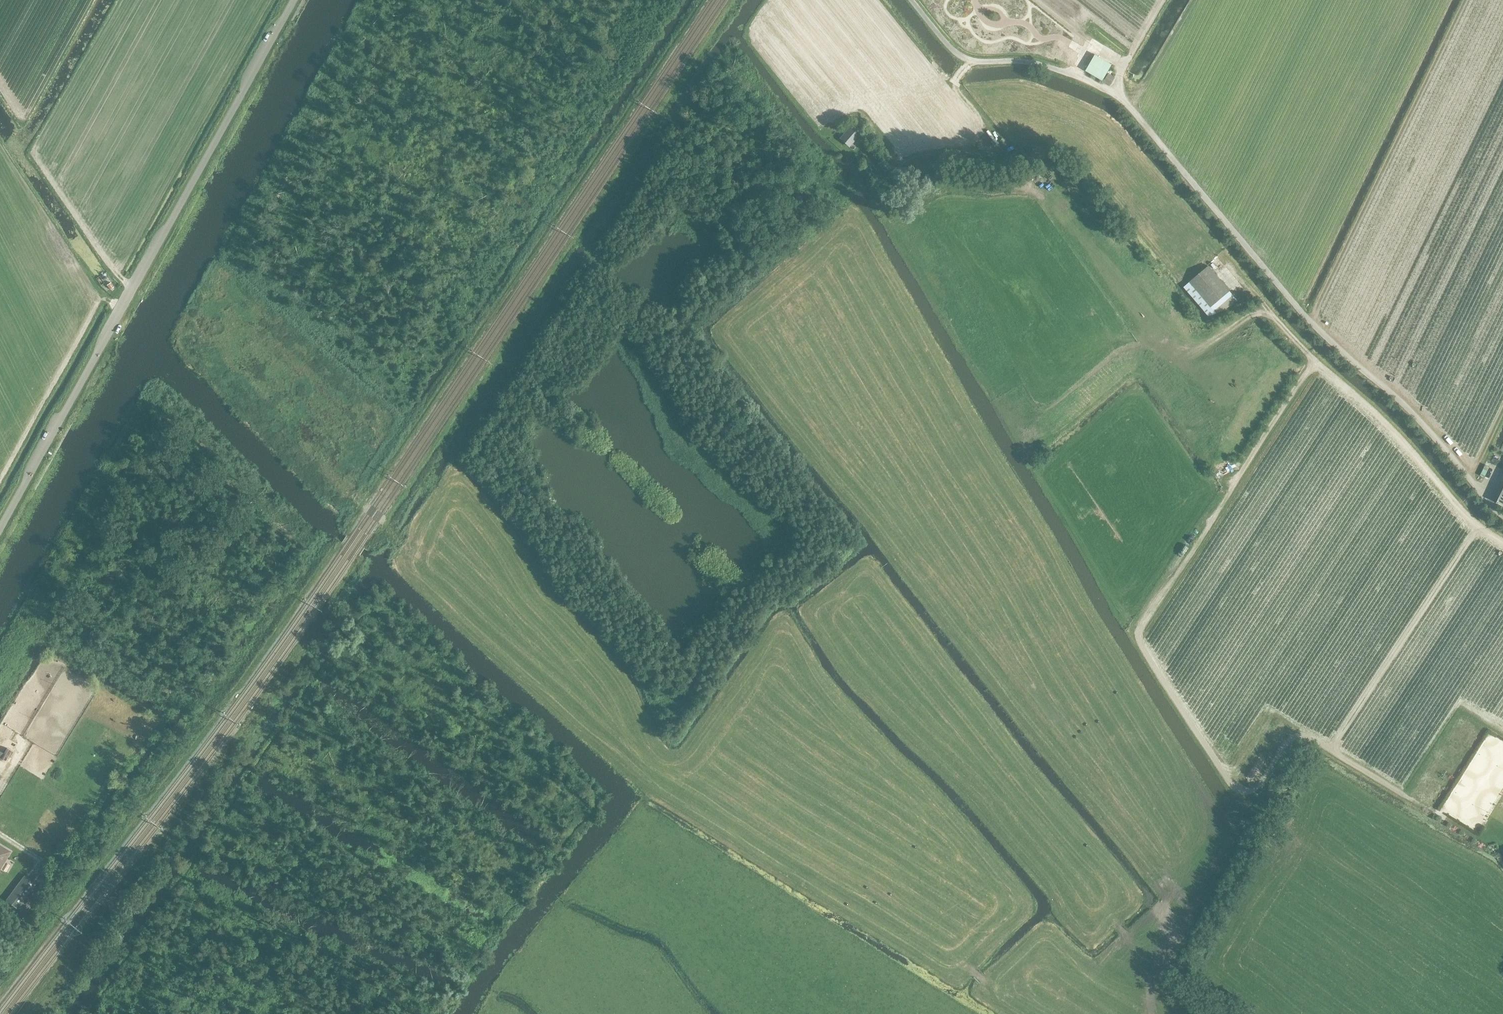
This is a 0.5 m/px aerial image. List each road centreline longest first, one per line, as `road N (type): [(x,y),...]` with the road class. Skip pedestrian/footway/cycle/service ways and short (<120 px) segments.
road 1 (residential): [(0,528),(293,0)]

